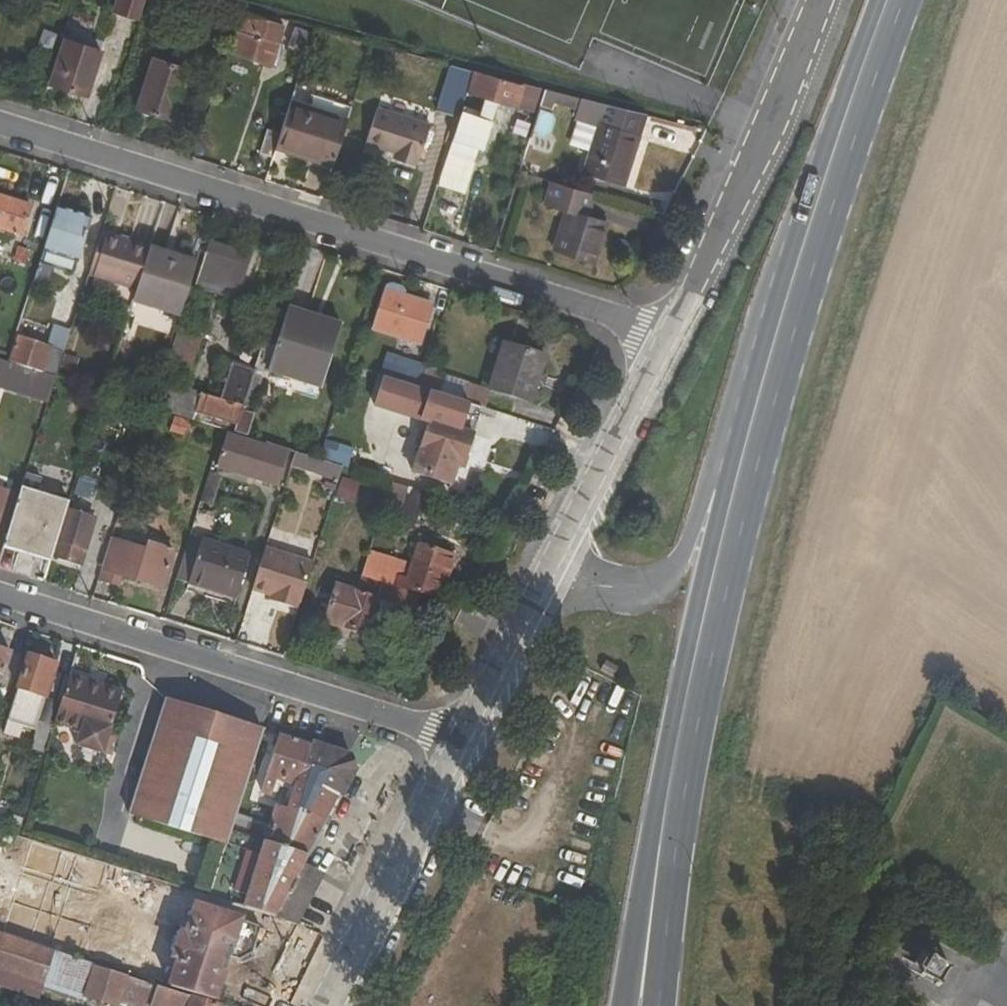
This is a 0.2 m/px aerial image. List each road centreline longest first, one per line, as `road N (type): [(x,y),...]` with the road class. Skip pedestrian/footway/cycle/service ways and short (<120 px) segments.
road 1 (residential): [(671,337),(0,131)]
road 2 (primary): [(743,475),(894,0)]
road 3 (residential): [(465,740),(0,595)]
road 4 (primary): [(655,942),(682,756),(743,475)]
road 5 (residential): [(671,337),(821,0)]
road 6 (residential): [(329,1005),(465,740)]
road 7 (residential): [(548,567),(671,337)]
road 8 (unclassified): [(743,475),(702,510),(680,566),(647,586),(614,588),(548,567)]
road 9 (residential): [(465,740),(548,567)]

